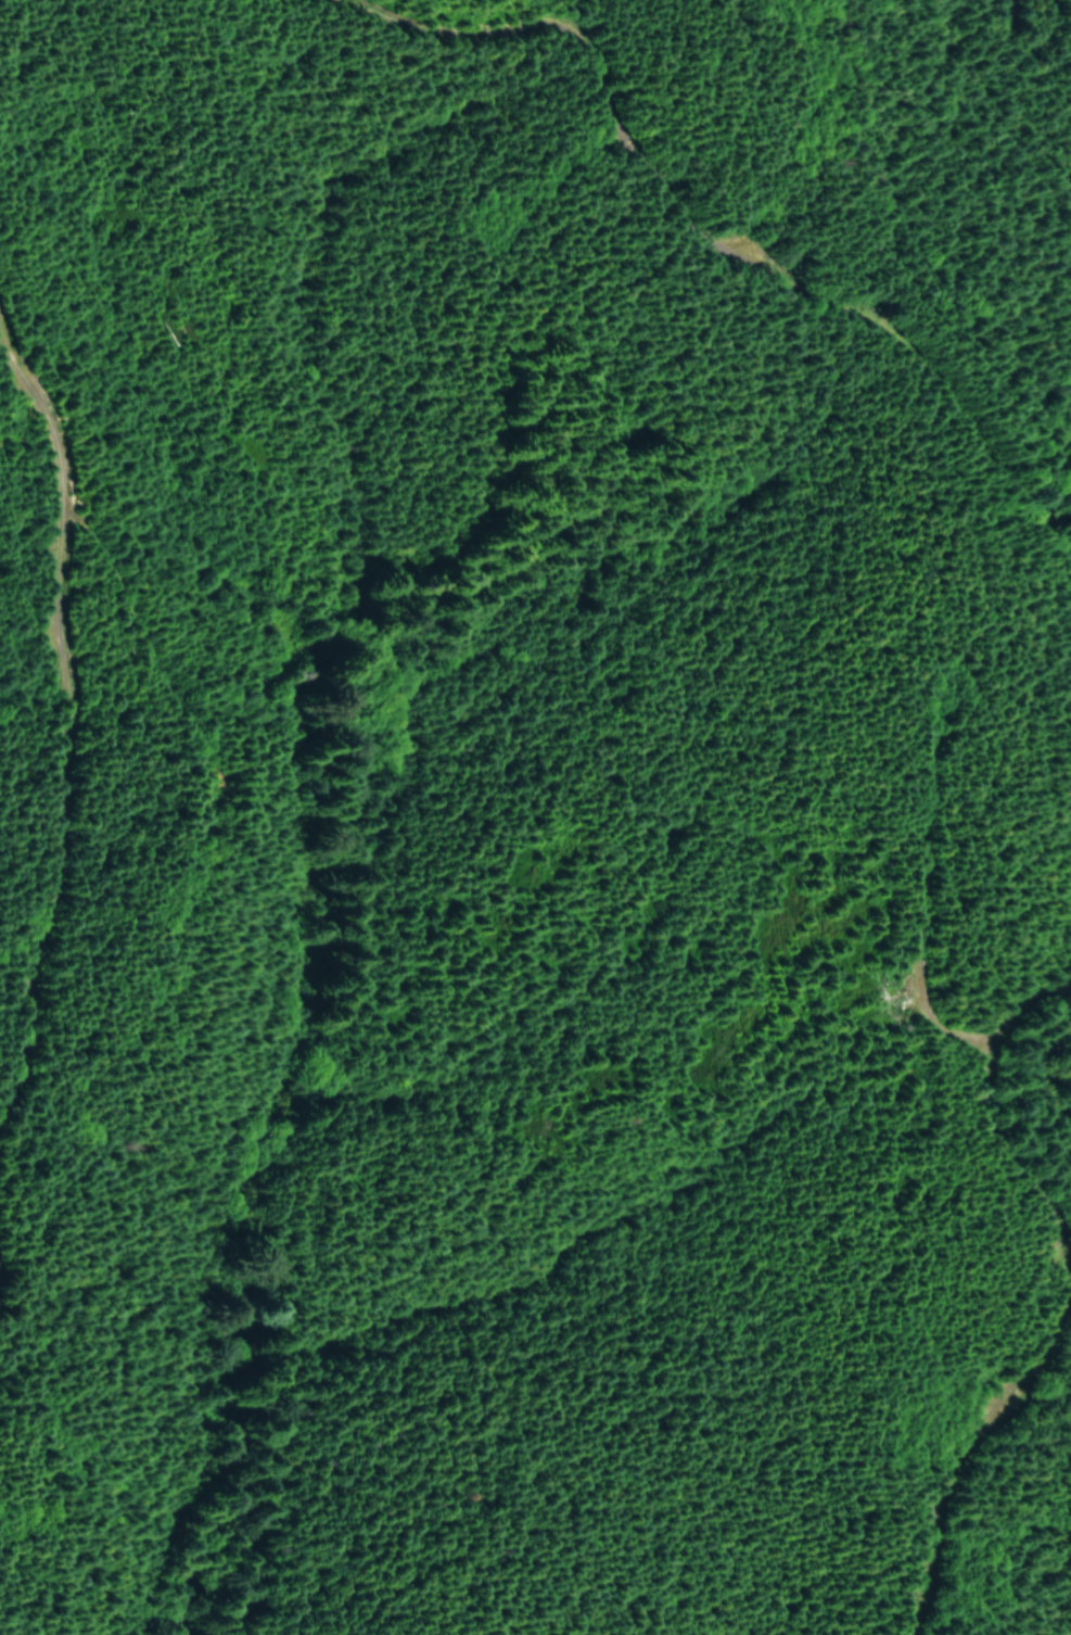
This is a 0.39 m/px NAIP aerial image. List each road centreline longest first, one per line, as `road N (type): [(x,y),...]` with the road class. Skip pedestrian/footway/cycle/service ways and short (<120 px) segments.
road 1 (track): [(528,0),(598,35),(891,302),(1059,465),(1070,490)]

